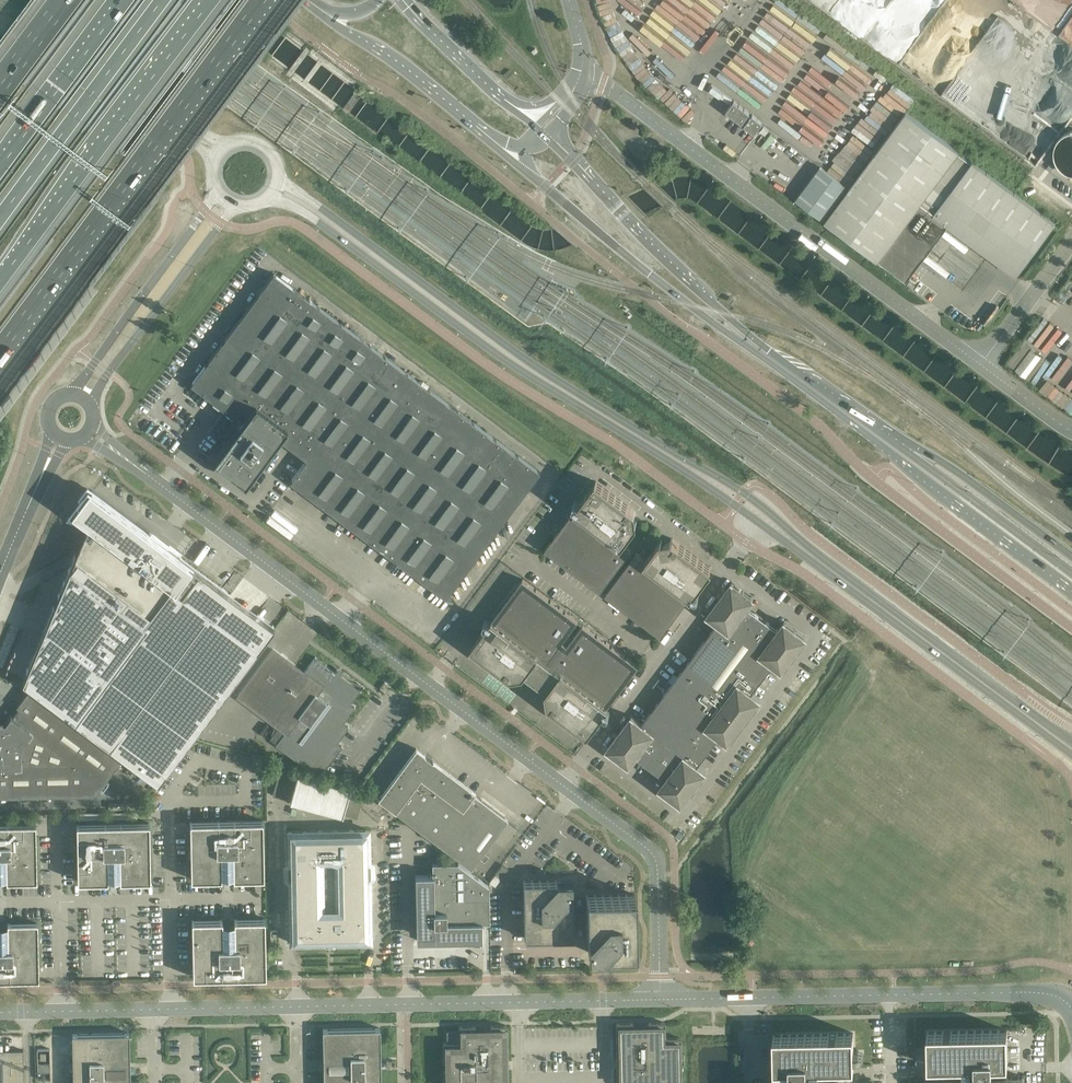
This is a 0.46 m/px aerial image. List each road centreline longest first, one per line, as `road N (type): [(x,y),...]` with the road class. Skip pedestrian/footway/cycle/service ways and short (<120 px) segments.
road 1 (tertiary): [(273,197),(530,377),(718,494),(1071,760)]
road 2 (tertiary): [(1071,742),(744,493),(540,369),(280,181)]
road 3 (unclassified): [(660,999),(658,871),(648,849),(149,476)]
road 4 (secondary): [(528,173),(689,305),(1071,593)]
road 5 (tertiary): [(660,999),(0,1012)]
road 6 (unclassified): [(981,365),(603,83),(581,74)]
road 7 (motorway): [(0,350),(263,0)]
road 8 (secondary): [(812,380),(708,298),(540,130)]
road 9 (tertiary): [(1020,992),(660,999)]
road 10 (motorway): [(0,280),(213,0)]
road 11 (secondary): [(1071,574),(812,380)]
road 12 (secondary): [(1071,556),(956,469),(812,380)]
road 13 (tertiary): [(0,1),(187,136),(214,167)]
road 14 (motorway): [(0,217),(161,0)]
road 15 (tertiary): [(91,409),(109,372),(237,207)]
road 16 (tertiary): [(219,193),(72,395)]
road 17 (tertiary): [(229,145),(175,112),(51,0)]
road 18 (motorway): [(124,0),(0,167)]
road 19 (secondary): [(308,0),(463,117)]
road 20 (unclassified): [(1071,241),(981,365)]
road 21 (secondary): [(499,99),(398,0)]

